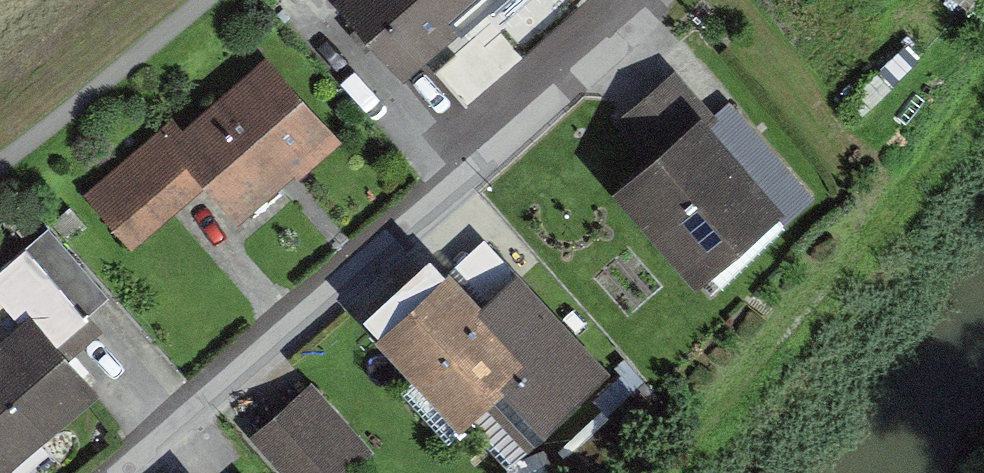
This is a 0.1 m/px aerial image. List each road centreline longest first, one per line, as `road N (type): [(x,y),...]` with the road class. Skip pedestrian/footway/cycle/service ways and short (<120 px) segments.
road 1 (residential): [(106,472),(647,22)]

